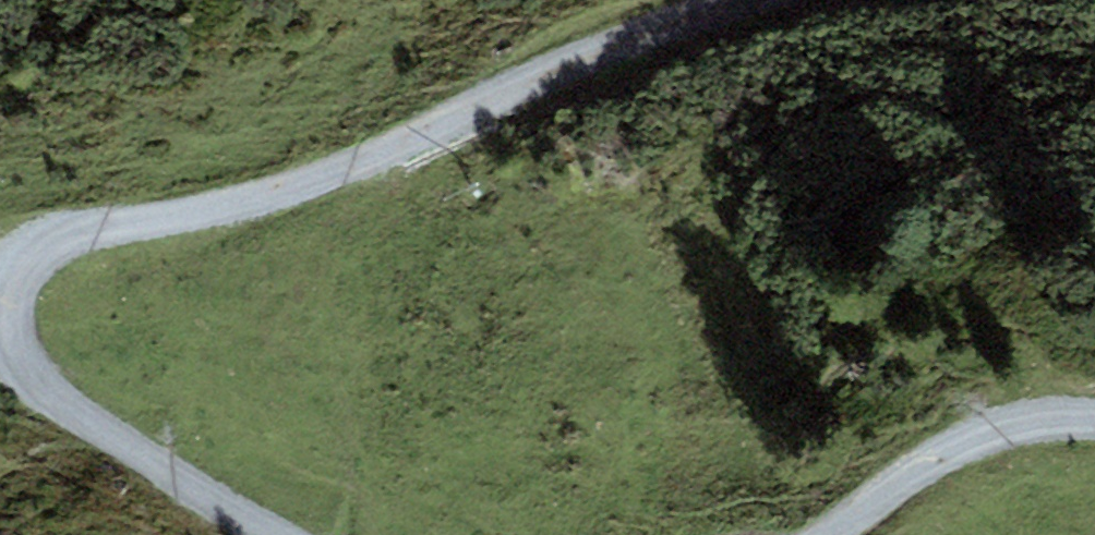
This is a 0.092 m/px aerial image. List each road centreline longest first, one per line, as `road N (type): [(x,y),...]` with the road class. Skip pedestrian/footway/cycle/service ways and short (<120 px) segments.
road 1 (track): [(681,0),(503,80),(0,221)]
road 2 (track): [(721,534),(991,400),(1094,427)]
road 3 (track): [(0,345),(101,469),(213,534)]

